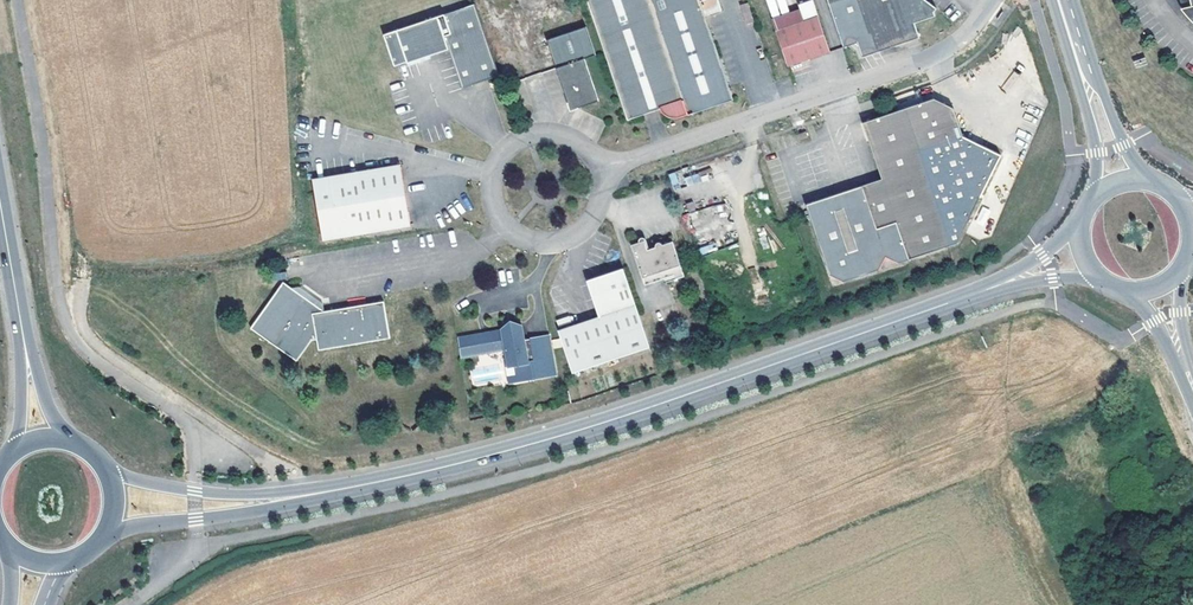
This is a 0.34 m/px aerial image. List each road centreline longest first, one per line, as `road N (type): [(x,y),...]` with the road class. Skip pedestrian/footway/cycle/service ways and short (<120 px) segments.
road 1 (tertiary): [(261,501),(564,435),(1002,283)]
road 2 (residential): [(600,169),(935,55),(990,0)]
road 3 (track): [(83,282),(86,334),(286,473)]
road 4 (residential): [(561,241),(530,240),(505,224),(491,197),(501,153),(525,134),(555,131),(583,144),(600,169)]
road 5 (tertiary): [(106,537),(261,501)]
road 6 (tertiary): [(261,501),(109,474)]
road 7 (primary): [(25,345),(0,199)]

